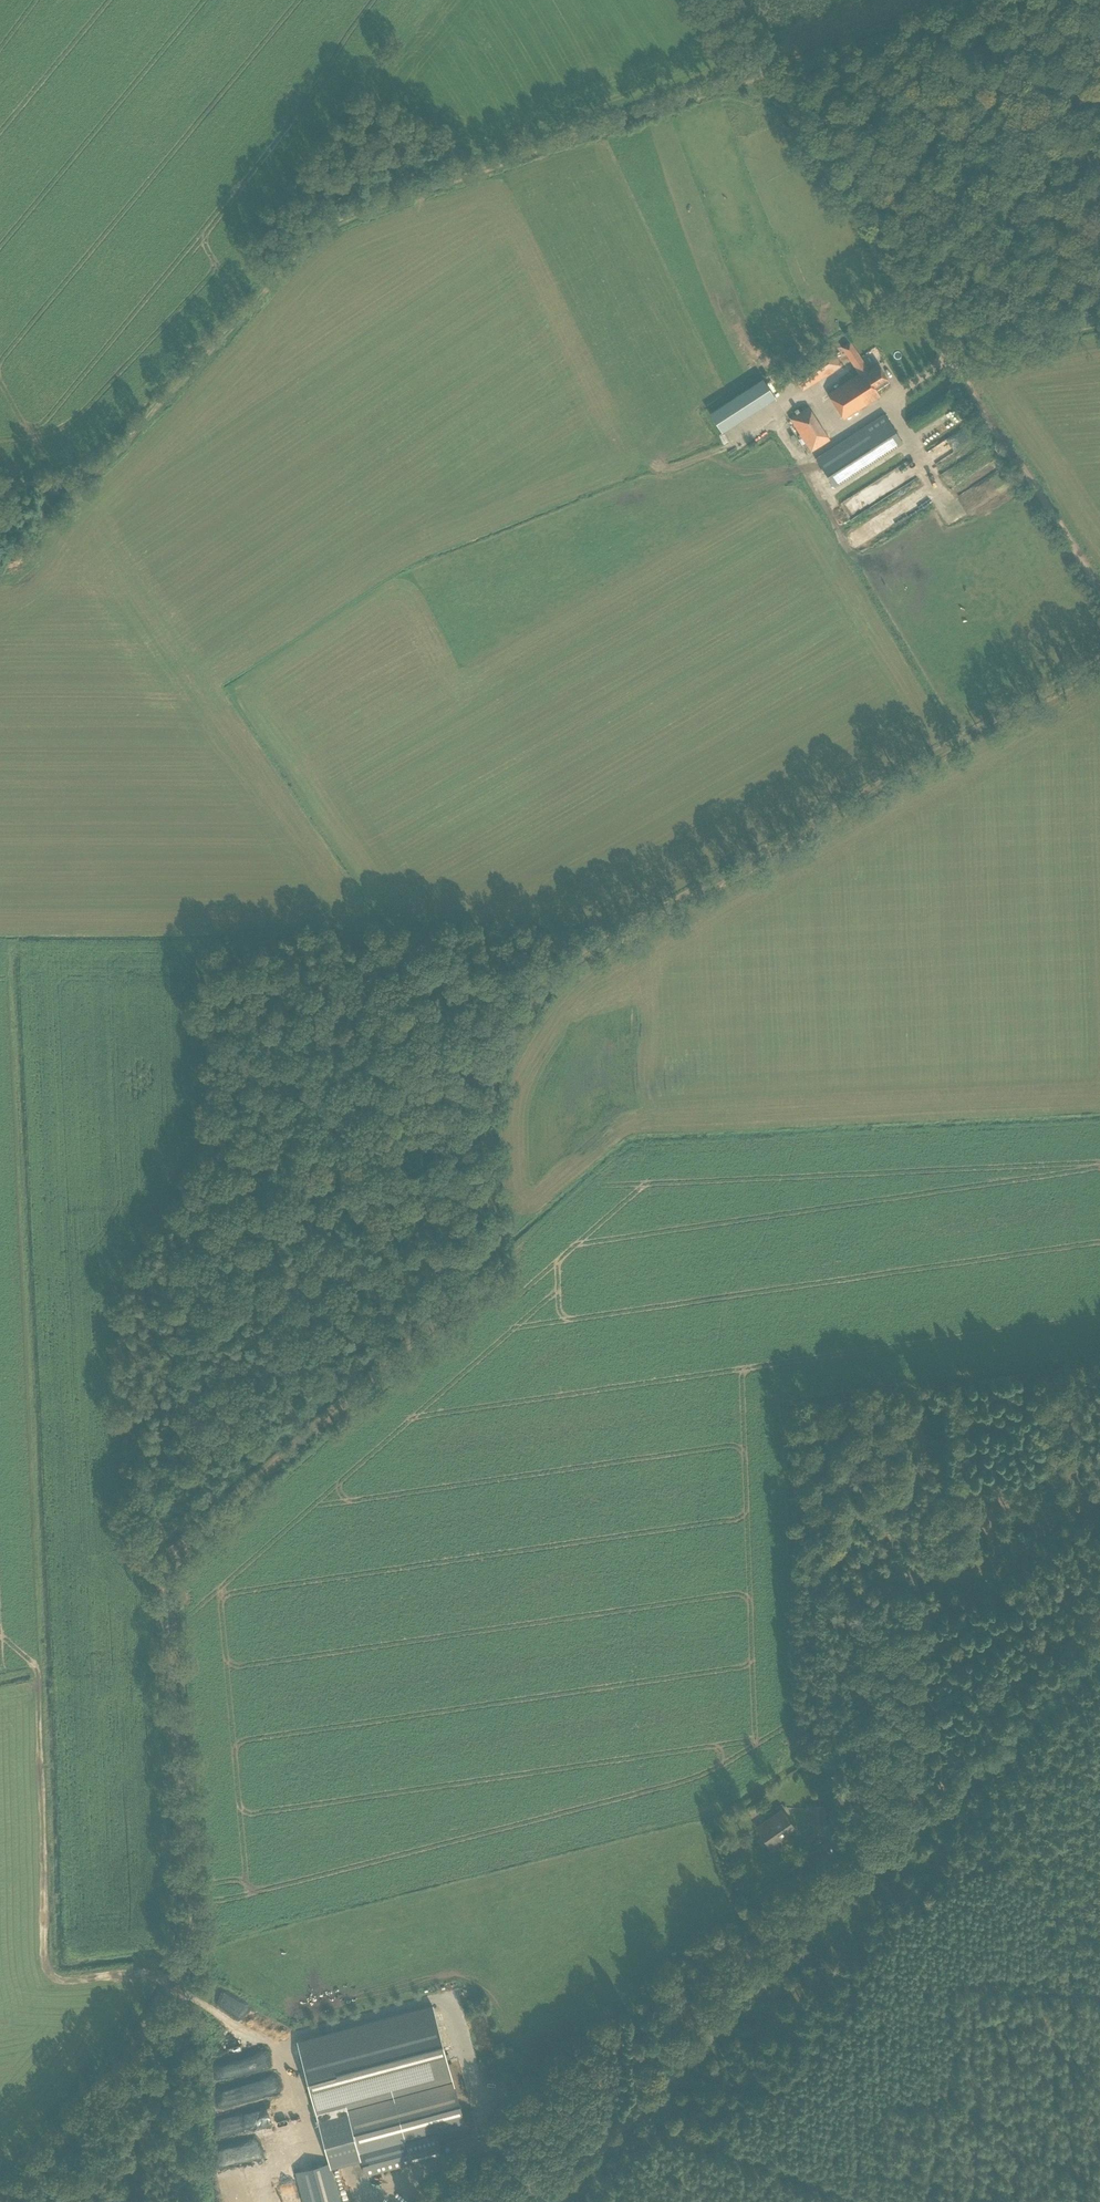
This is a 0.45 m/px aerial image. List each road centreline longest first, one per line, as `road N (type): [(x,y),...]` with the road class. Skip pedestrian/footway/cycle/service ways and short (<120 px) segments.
road 1 (track): [(1099,663),(623,928),(574,970),(515,1044),(487,1133),(491,1266),(166,1547),(196,1917),(179,1975),(0,2182)]
road 2 (track): [(0,489),(88,474),(304,241),(327,226),(761,73)]
road 3 (unclassified): [(561,2201),(1099,1663)]
road 4 (track): [(774,94),(938,331),(1099,598)]
road 5 (unclassified): [(966,167),(794,109),(774,94),(713,0)]
road 6 (track): [(846,2201),(644,2120)]
road 7 (unclassified): [(938,331),(966,167)]
road 8 (unclassified): [(966,167),(1099,162)]

